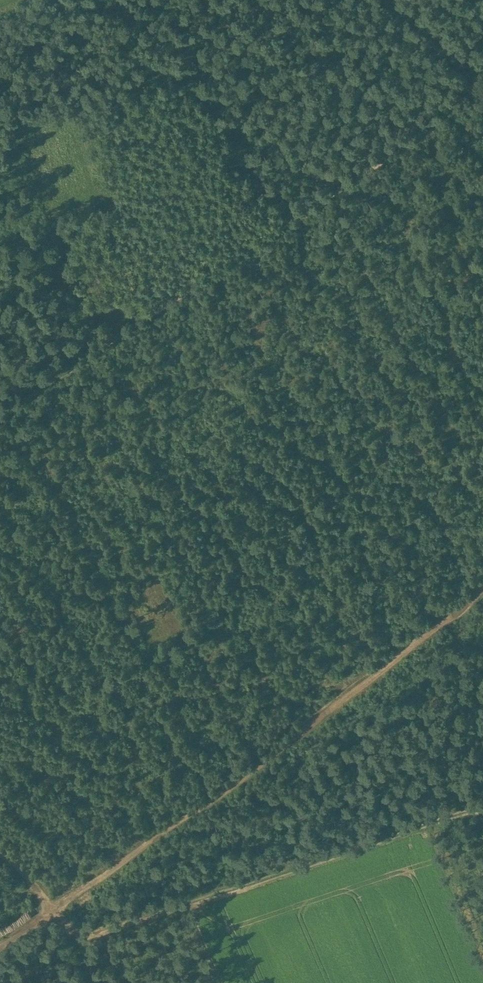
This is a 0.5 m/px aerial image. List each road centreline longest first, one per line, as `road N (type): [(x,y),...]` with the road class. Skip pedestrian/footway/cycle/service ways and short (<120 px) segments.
road 1 (track): [(47,904),(482,589)]
road 2 (track): [(270,749),(185,616)]

